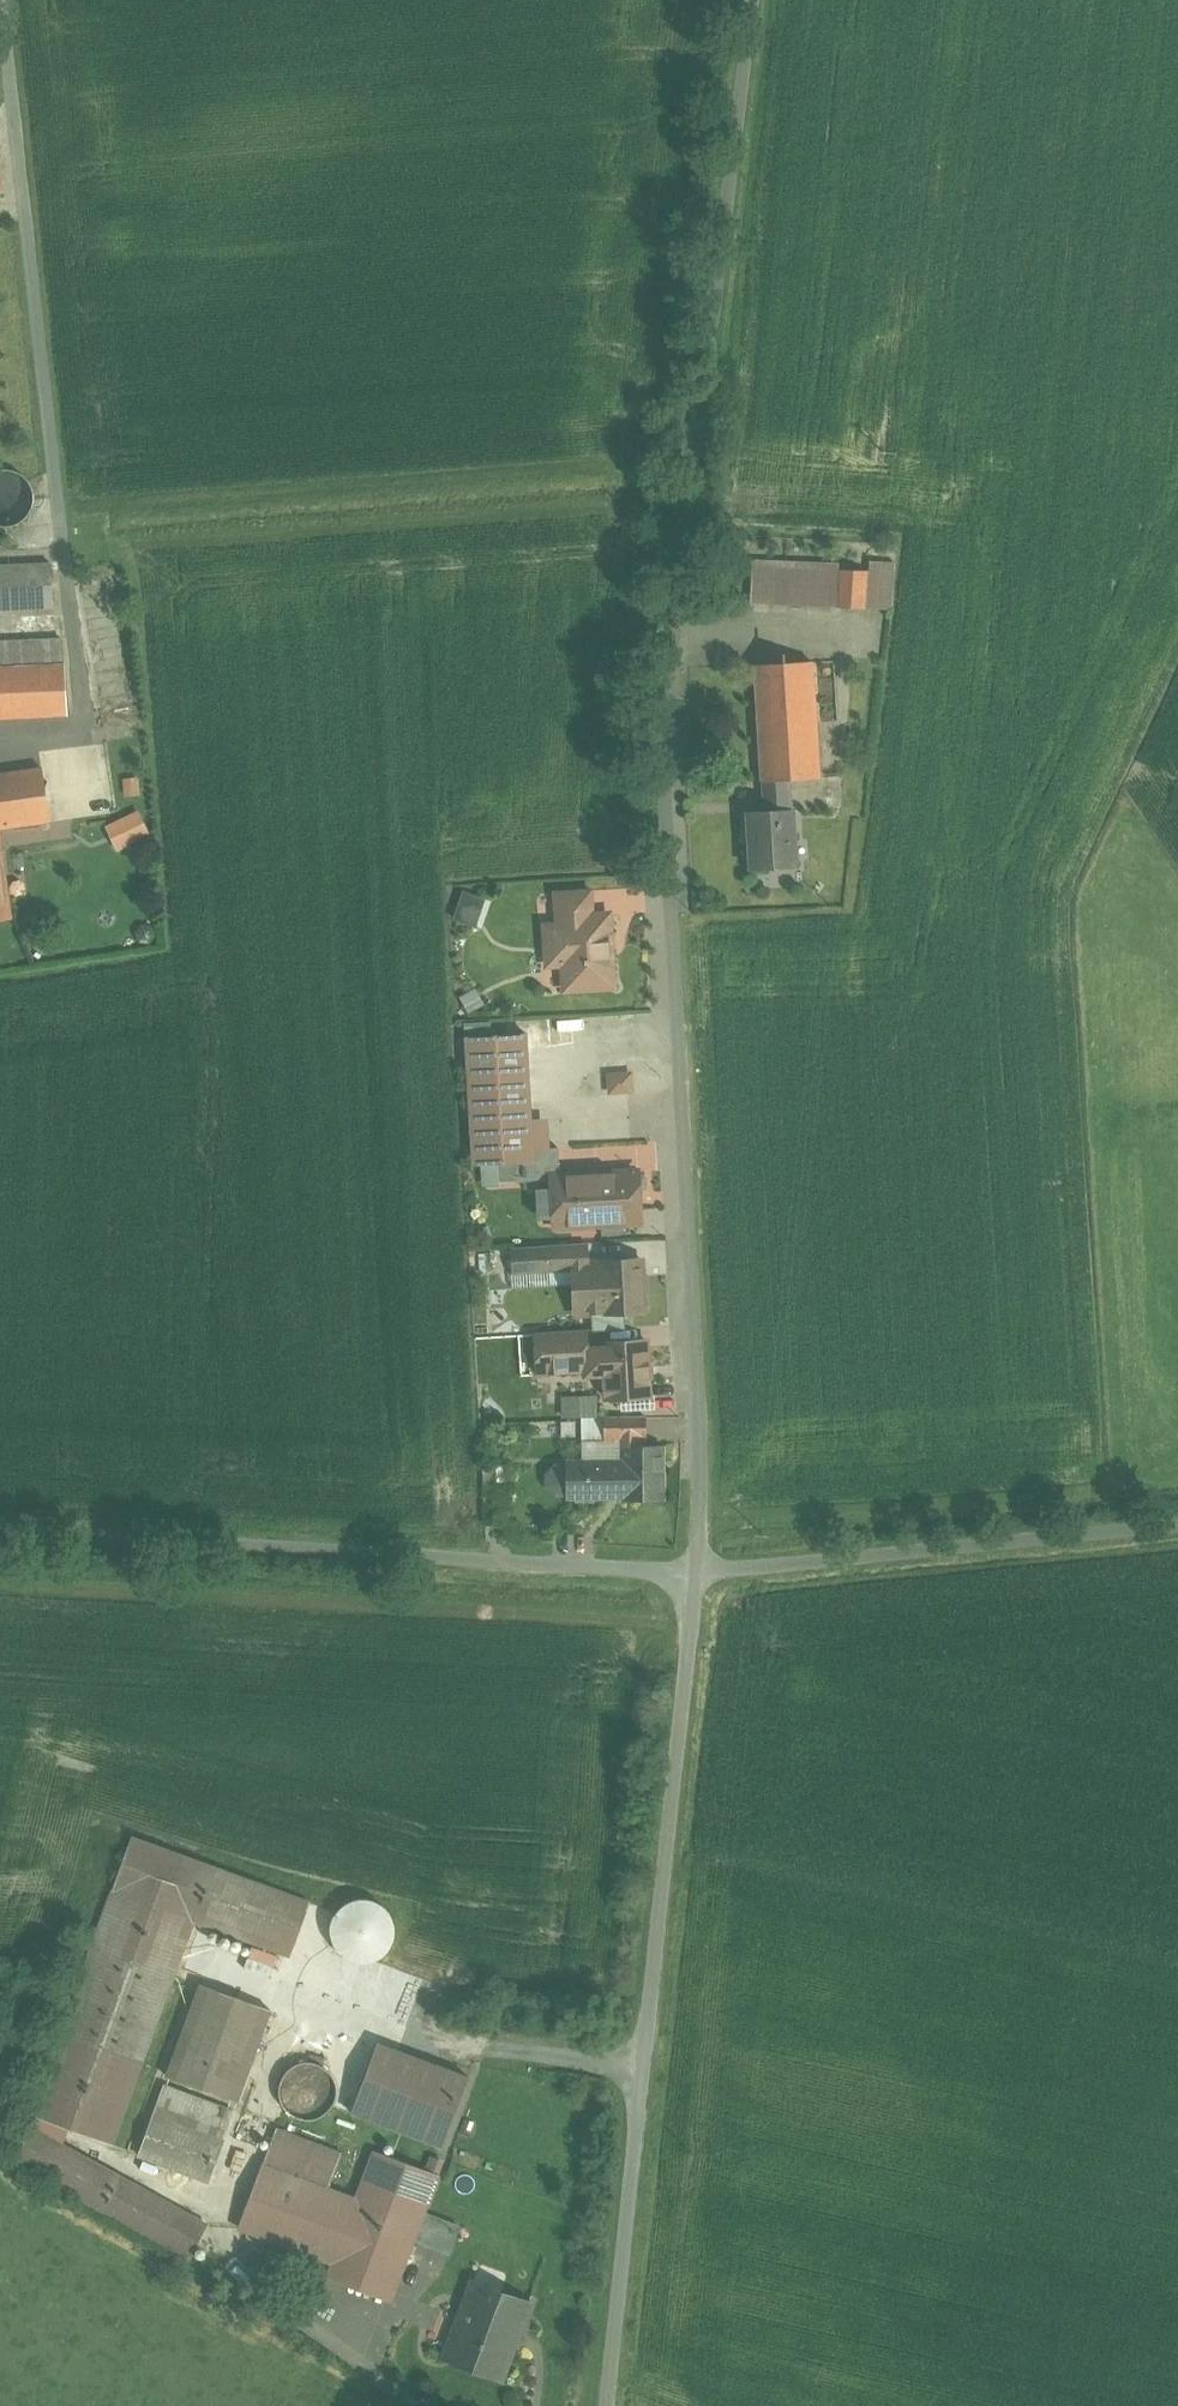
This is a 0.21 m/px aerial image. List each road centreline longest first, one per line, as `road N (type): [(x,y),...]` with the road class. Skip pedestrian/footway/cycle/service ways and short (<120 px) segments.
road 1 (unclassified): [(697,1575),(677,729),(760,0)]
road 2 (unclassified): [(608,2405),(697,1575)]
road 3 (unclassified): [(697,1575),(0,1534)]
road 4 (unclassified): [(697,1575),(1177,1523)]

